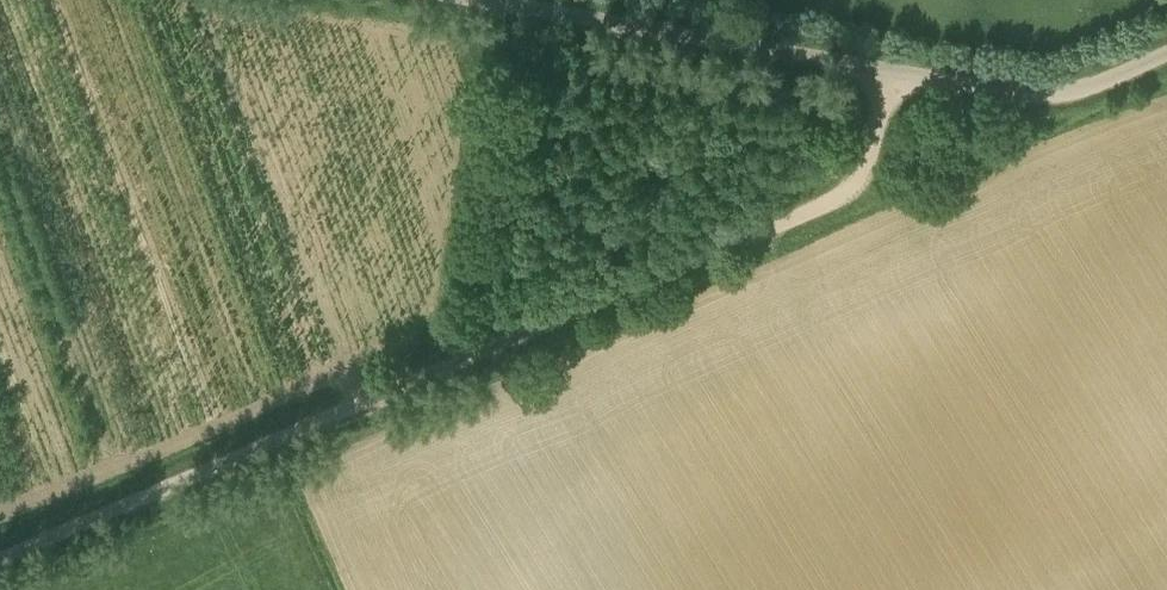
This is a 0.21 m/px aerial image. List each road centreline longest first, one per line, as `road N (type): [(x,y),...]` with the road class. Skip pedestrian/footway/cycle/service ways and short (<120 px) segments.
road 1 (unclassified): [(0,560),(832,206),(873,155),(893,70)]
road 2 (unclassified): [(482,0),(893,70)]
road 3 (unclassified): [(893,70),(1067,89),(1166,50)]

